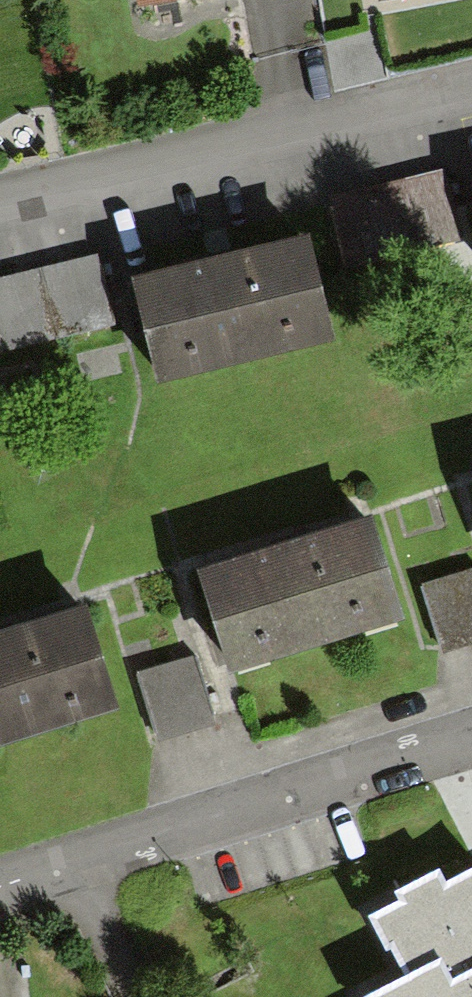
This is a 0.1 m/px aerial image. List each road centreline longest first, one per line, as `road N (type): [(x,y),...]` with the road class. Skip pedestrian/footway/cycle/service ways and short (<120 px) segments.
road 1 (residential): [(0,886),(471,726)]
road 2 (residential): [(0,213),(471,97)]

